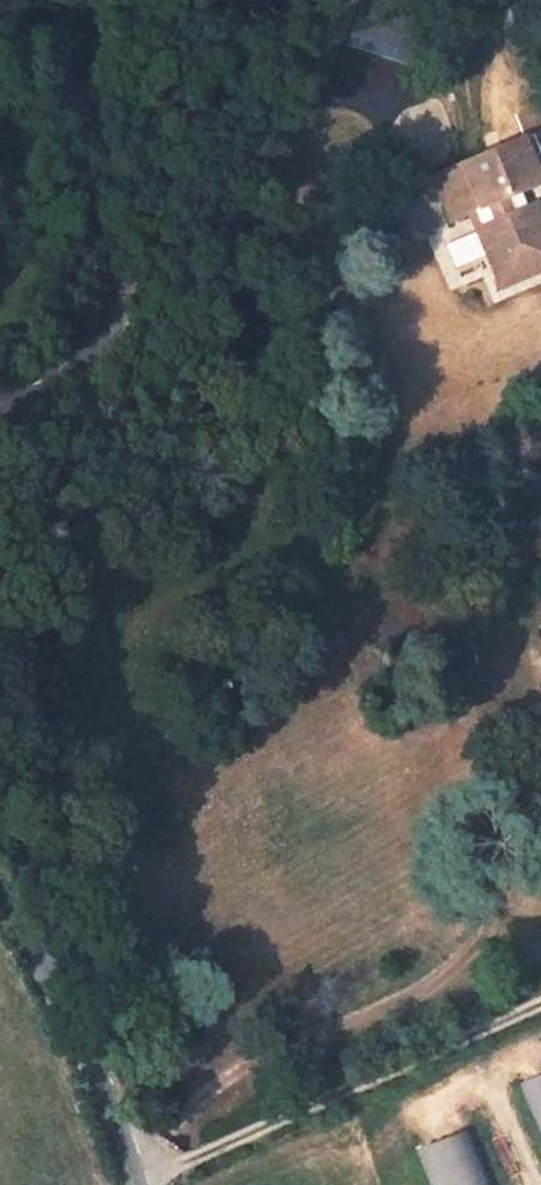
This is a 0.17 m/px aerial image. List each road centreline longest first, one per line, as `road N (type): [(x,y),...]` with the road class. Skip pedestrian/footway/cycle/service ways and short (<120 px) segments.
road 1 (unclassified): [(0,413),(83,380),(107,344),(109,215),(89,0)]
road 2 (unclassified): [(137,1184),(94,1064),(0,882)]

